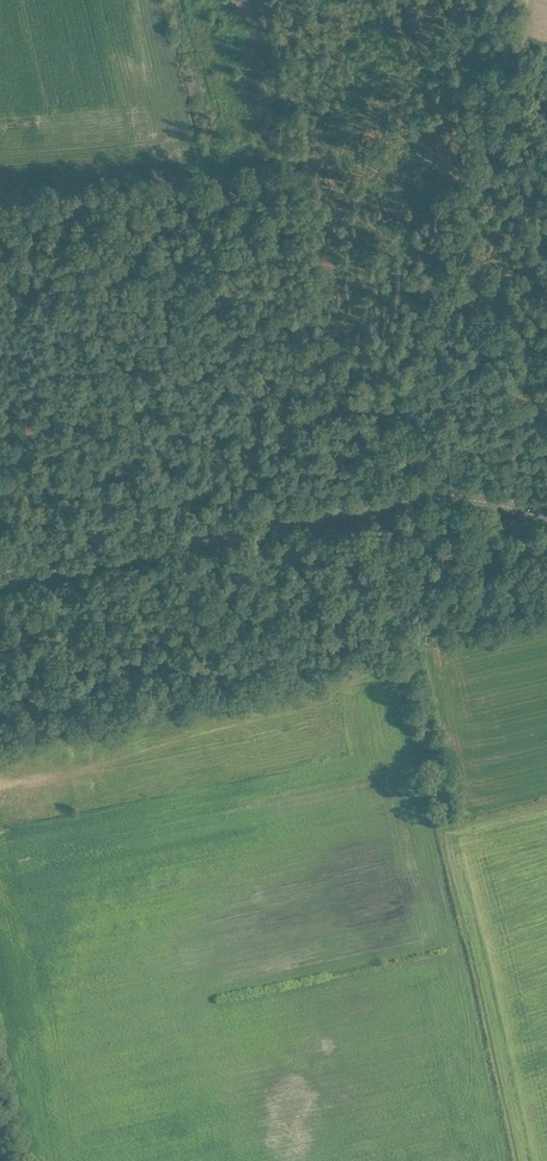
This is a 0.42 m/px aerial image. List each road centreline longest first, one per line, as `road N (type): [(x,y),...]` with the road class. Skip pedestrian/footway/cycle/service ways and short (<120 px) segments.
road 1 (tertiary): [(0,578),(427,496),(521,506),(546,520)]
road 2 (track): [(523,0),(493,79),(390,500)]

